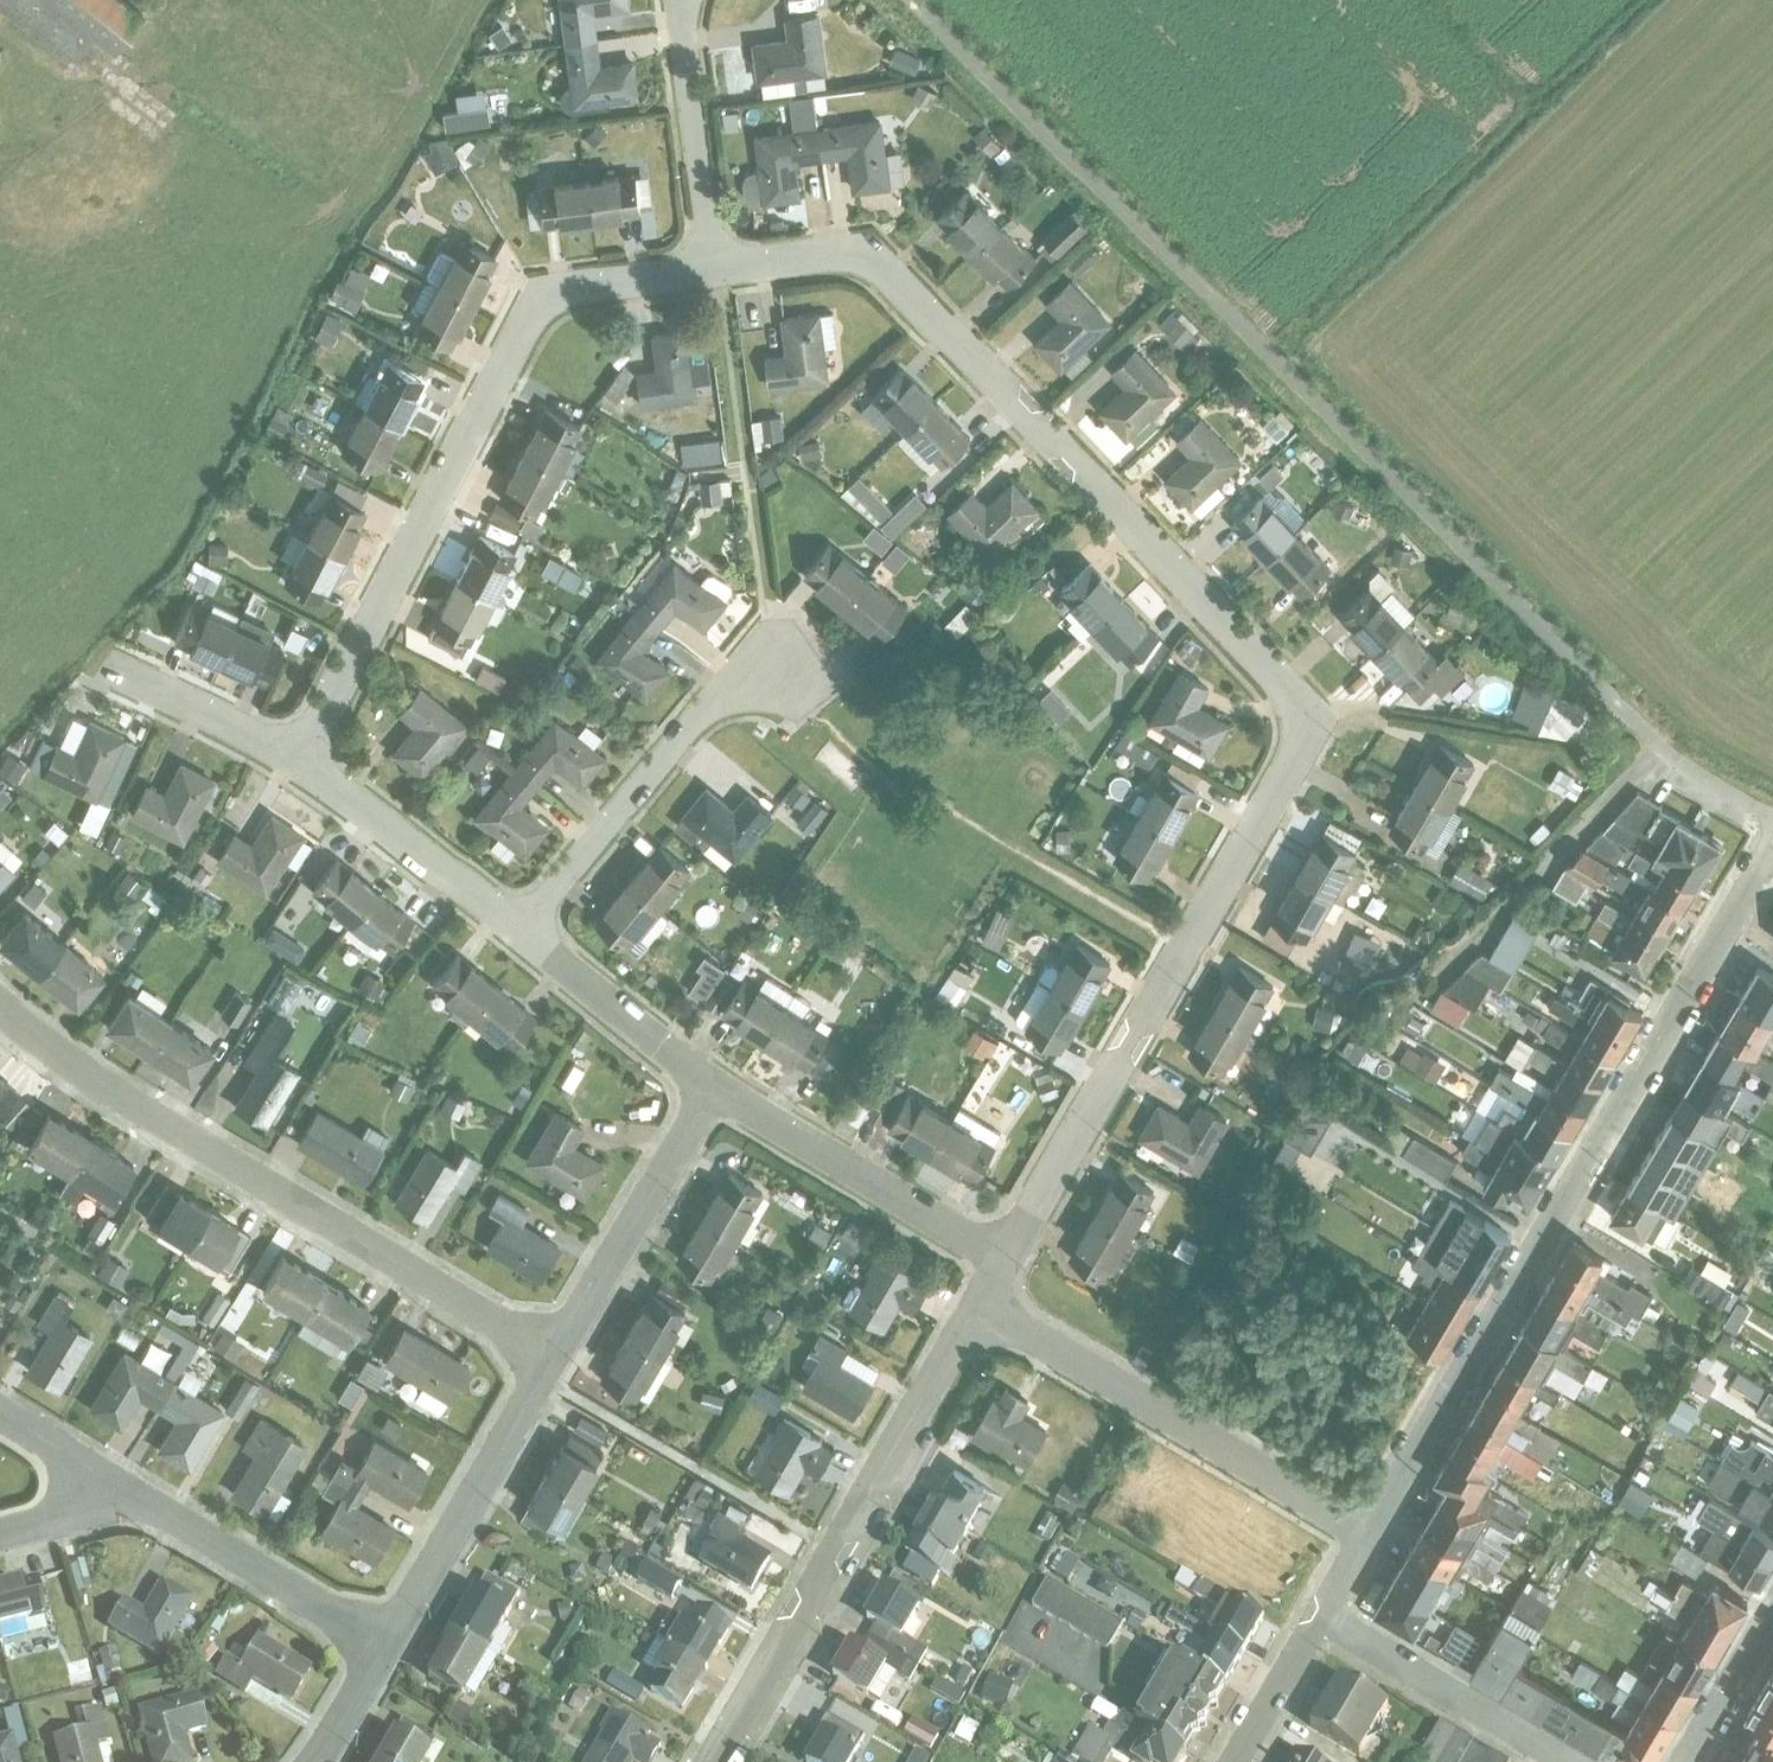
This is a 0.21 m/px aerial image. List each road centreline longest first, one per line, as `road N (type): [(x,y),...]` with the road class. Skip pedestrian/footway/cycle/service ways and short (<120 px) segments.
road 1 (residential): [(1002,1260),(1290,761),(1303,723),(1278,669),(866,244),(714,260)]
road 2 (residential): [(1772,845),(1363,1533)]
road 3 (residential): [(714,260),(540,288),(298,747)]
road 4 (residential): [(0,996),(74,1061),(553,1351)]
road 5 (residential): [(982,1302),(709,1761)]
road 6 (residential): [(1363,1533),(982,1302)]
road 7 (residential): [(524,932),(721,693),(789,665)]
road 8 (residential): [(1002,1260),(713,1083)]
road 9 (residential): [(553,1351),(391,1639)]
road 10 (residential): [(713,1083),(553,1351)]
road 11 (residential): [(391,1639),(135,1495)]
road 12 (residential): [(524,932),(298,747)]
road 13 (residential): [(1572,1761),(1323,1613)]
road 14 (residential): [(714,260),(683,0)]
road 15 (residential): [(713,1083),(524,932)]
road 16 (residential): [(298,747),(106,659)]
road 17 (residential): [(1772,1611),(1685,1761)]
road 18 (residential): [(1323,1613),(1235,1761)]
road 19 (residential): [(135,1495),(0,1412)]
road 20 (residential): [(391,1639),(316,1761)]
road 21 (residential): [(135,1495),(0,1531)]

